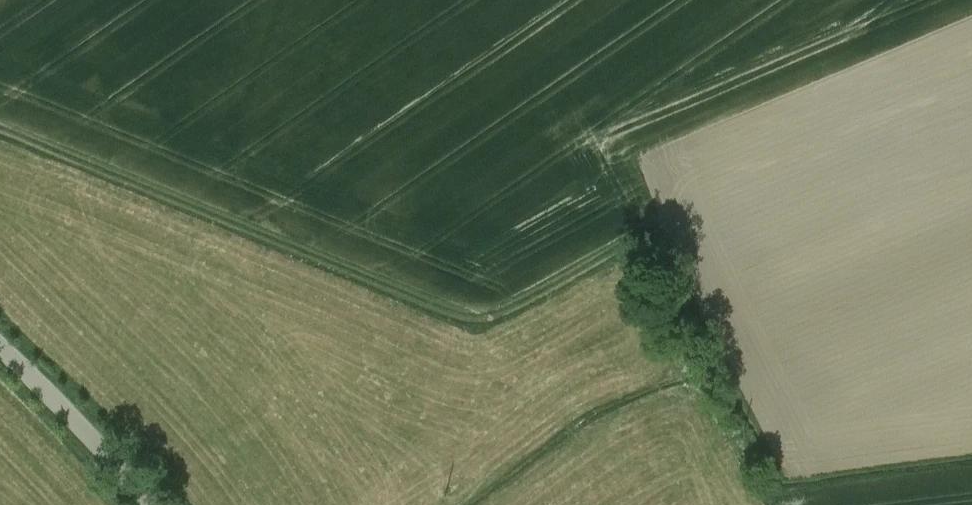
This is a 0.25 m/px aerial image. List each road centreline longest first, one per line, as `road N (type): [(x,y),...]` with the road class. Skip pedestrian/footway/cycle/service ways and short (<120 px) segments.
road 1 (unclassified): [(0,347),(151,504)]

